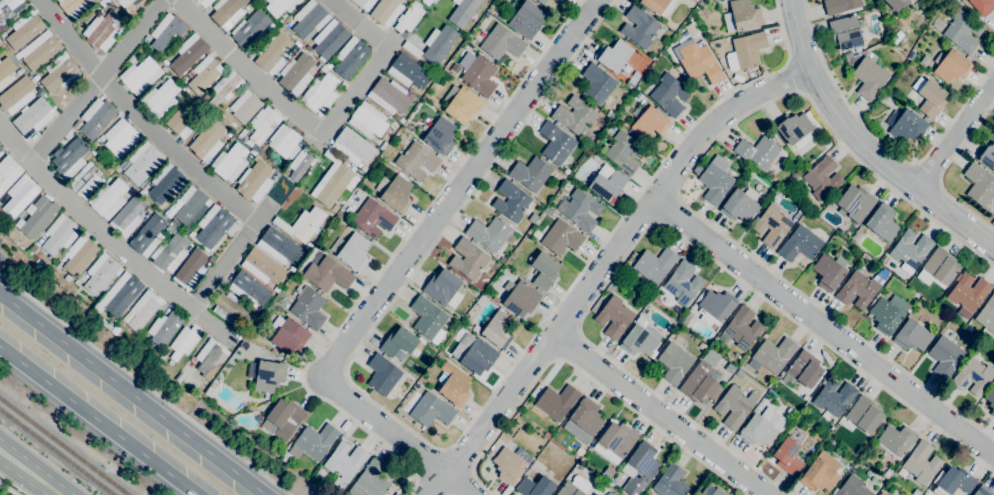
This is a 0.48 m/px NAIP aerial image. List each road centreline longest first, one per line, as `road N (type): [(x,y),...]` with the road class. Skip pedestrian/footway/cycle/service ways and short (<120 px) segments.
road 1 (residential): [(426,494),(701,138),(733,107),(809,71)]
road 2 (residential): [(599,0),(321,378)]
road 3 (residential): [(652,199),(993,457)]
road 4 (tertiary): [(791,0),(809,71),(833,112),(858,142),(993,248)]
road 5 (residential): [(767,494),(553,333)]
road 6 (trunk): [(266,494),(66,345)]
road 7 (trunk): [(0,348),(196,494)]
road 8 (residential): [(321,378),(473,494)]
road 9 (residential): [(915,189),(993,83)]

